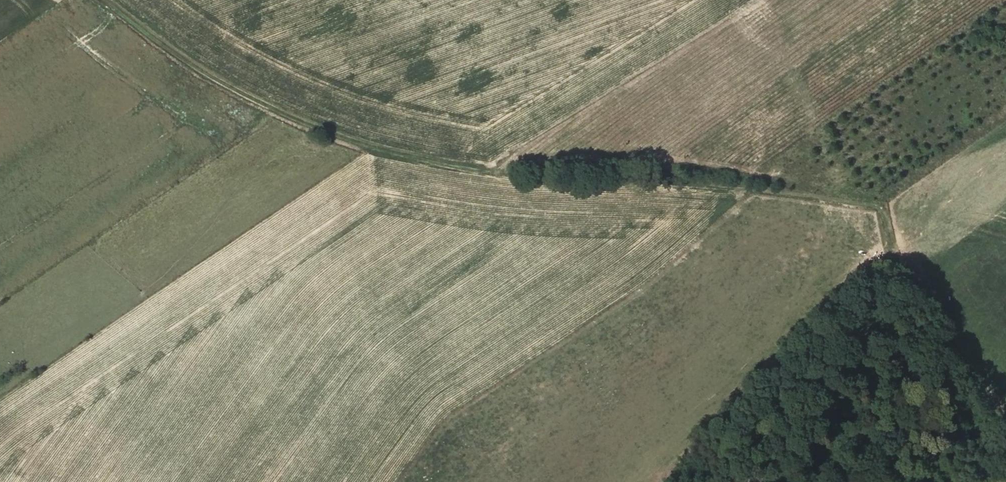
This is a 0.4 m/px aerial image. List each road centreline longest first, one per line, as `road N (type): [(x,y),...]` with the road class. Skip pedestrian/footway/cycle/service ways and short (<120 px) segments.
road 1 (track): [(105,0),(213,78),(374,148),(492,173),(667,175),(866,203),(880,211),(899,271),(1005,416)]

